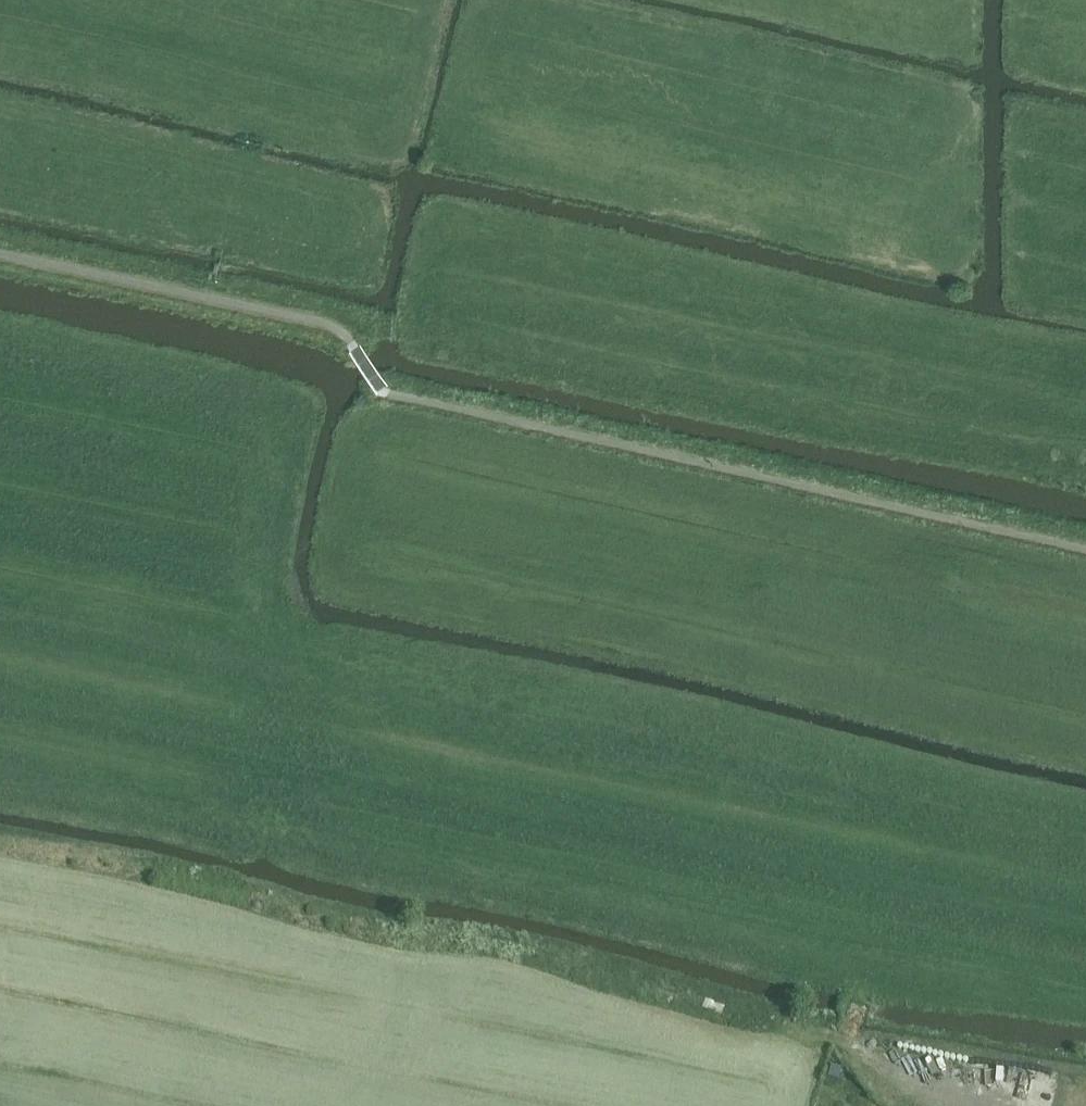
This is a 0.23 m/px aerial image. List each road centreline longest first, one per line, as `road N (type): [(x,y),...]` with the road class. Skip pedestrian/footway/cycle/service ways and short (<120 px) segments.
road 1 (track): [(219,260),(254,135),(226,0)]

